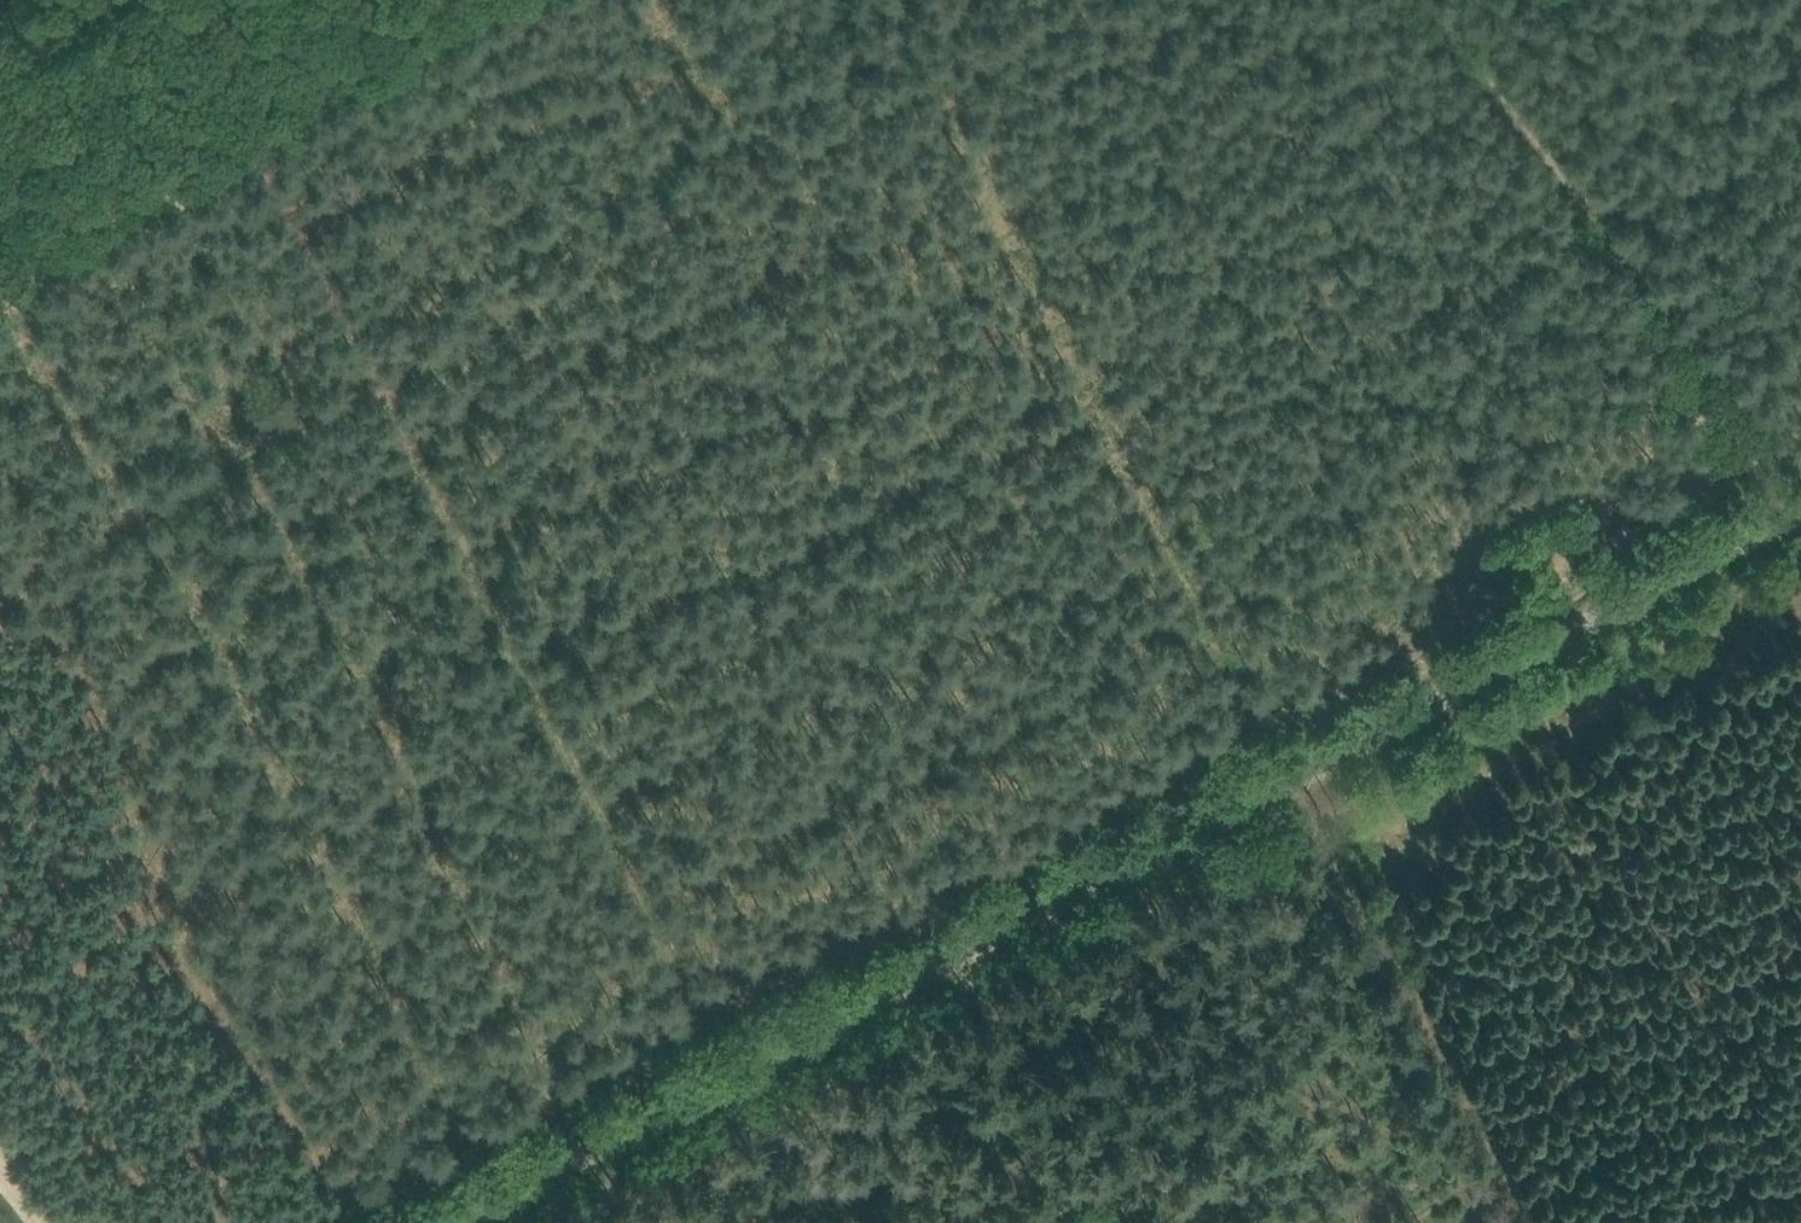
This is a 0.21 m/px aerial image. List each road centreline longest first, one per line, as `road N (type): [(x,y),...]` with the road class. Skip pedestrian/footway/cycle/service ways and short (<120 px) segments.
road 1 (track): [(1800,110),(540,704),(371,379),(0,577)]
road 2 (unclassified): [(475,1222),(1800,517)]
road 3 (track): [(1054,0),(371,379),(236,143)]
road 4 (track): [(180,873),(540,704),(730,1088)]
road 5 (track): [(1800,510),(1429,0)]
road 6 (track): [(1517,1222),(1278,795)]
road 7 (track): [(1429,1066),(1800,963)]

